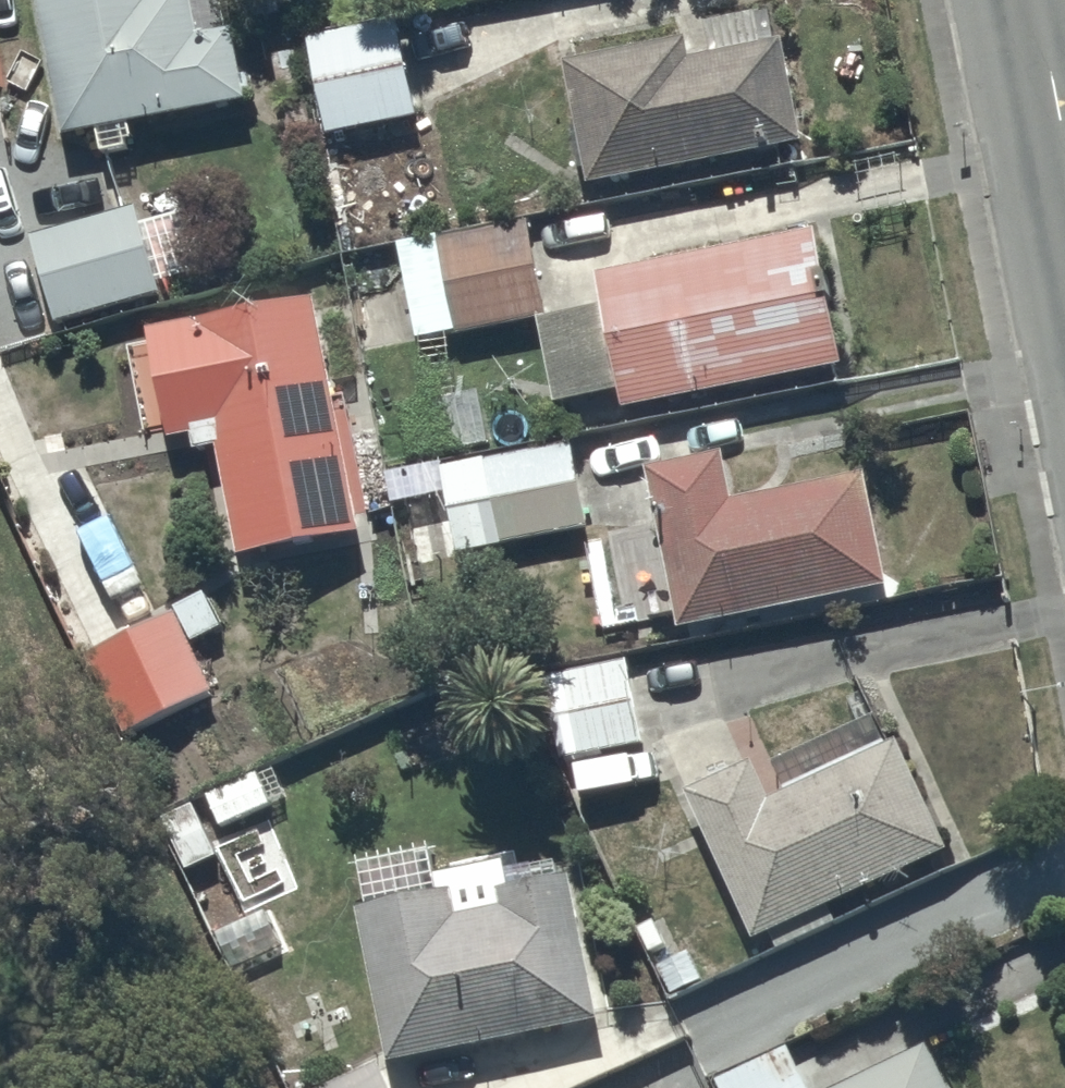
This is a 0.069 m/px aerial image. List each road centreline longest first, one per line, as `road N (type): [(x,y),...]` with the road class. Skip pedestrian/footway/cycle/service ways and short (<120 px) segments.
road 1 (tertiary): [(1041,0),(1064,125)]

